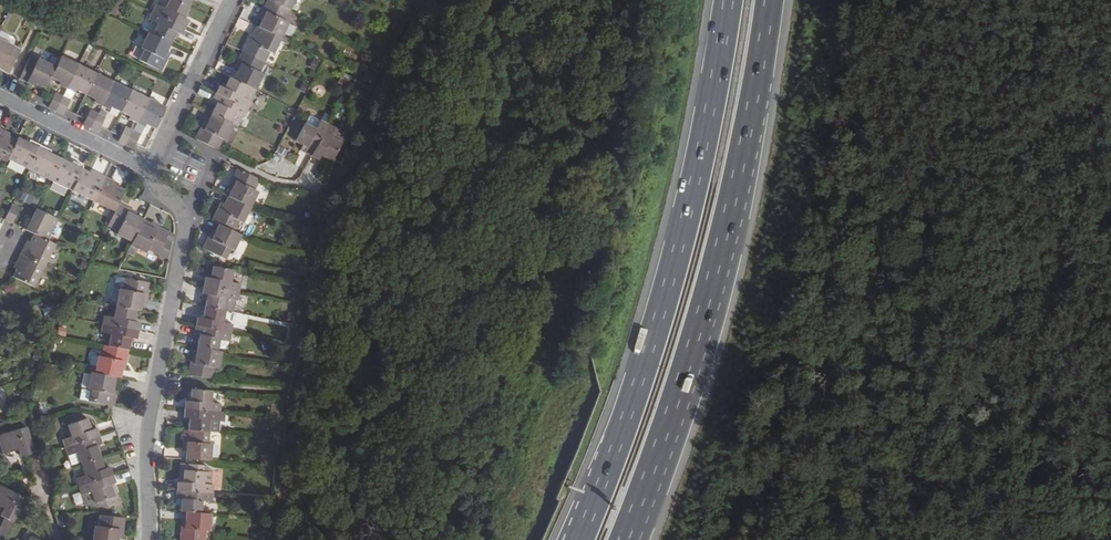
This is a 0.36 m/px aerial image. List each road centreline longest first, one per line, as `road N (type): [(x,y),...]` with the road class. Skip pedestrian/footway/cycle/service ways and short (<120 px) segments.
road 1 (trunk): [(731,0),(681,250),(581,539)]
road 2 (trunk): [(627,539),(703,322),(750,129),(768,0)]
road 3 (residential): [(149,539),(151,410),(185,221),(149,172)]
road 4 (residential): [(149,172),(230,0)]
road 5 (residential): [(149,172),(0,98)]

